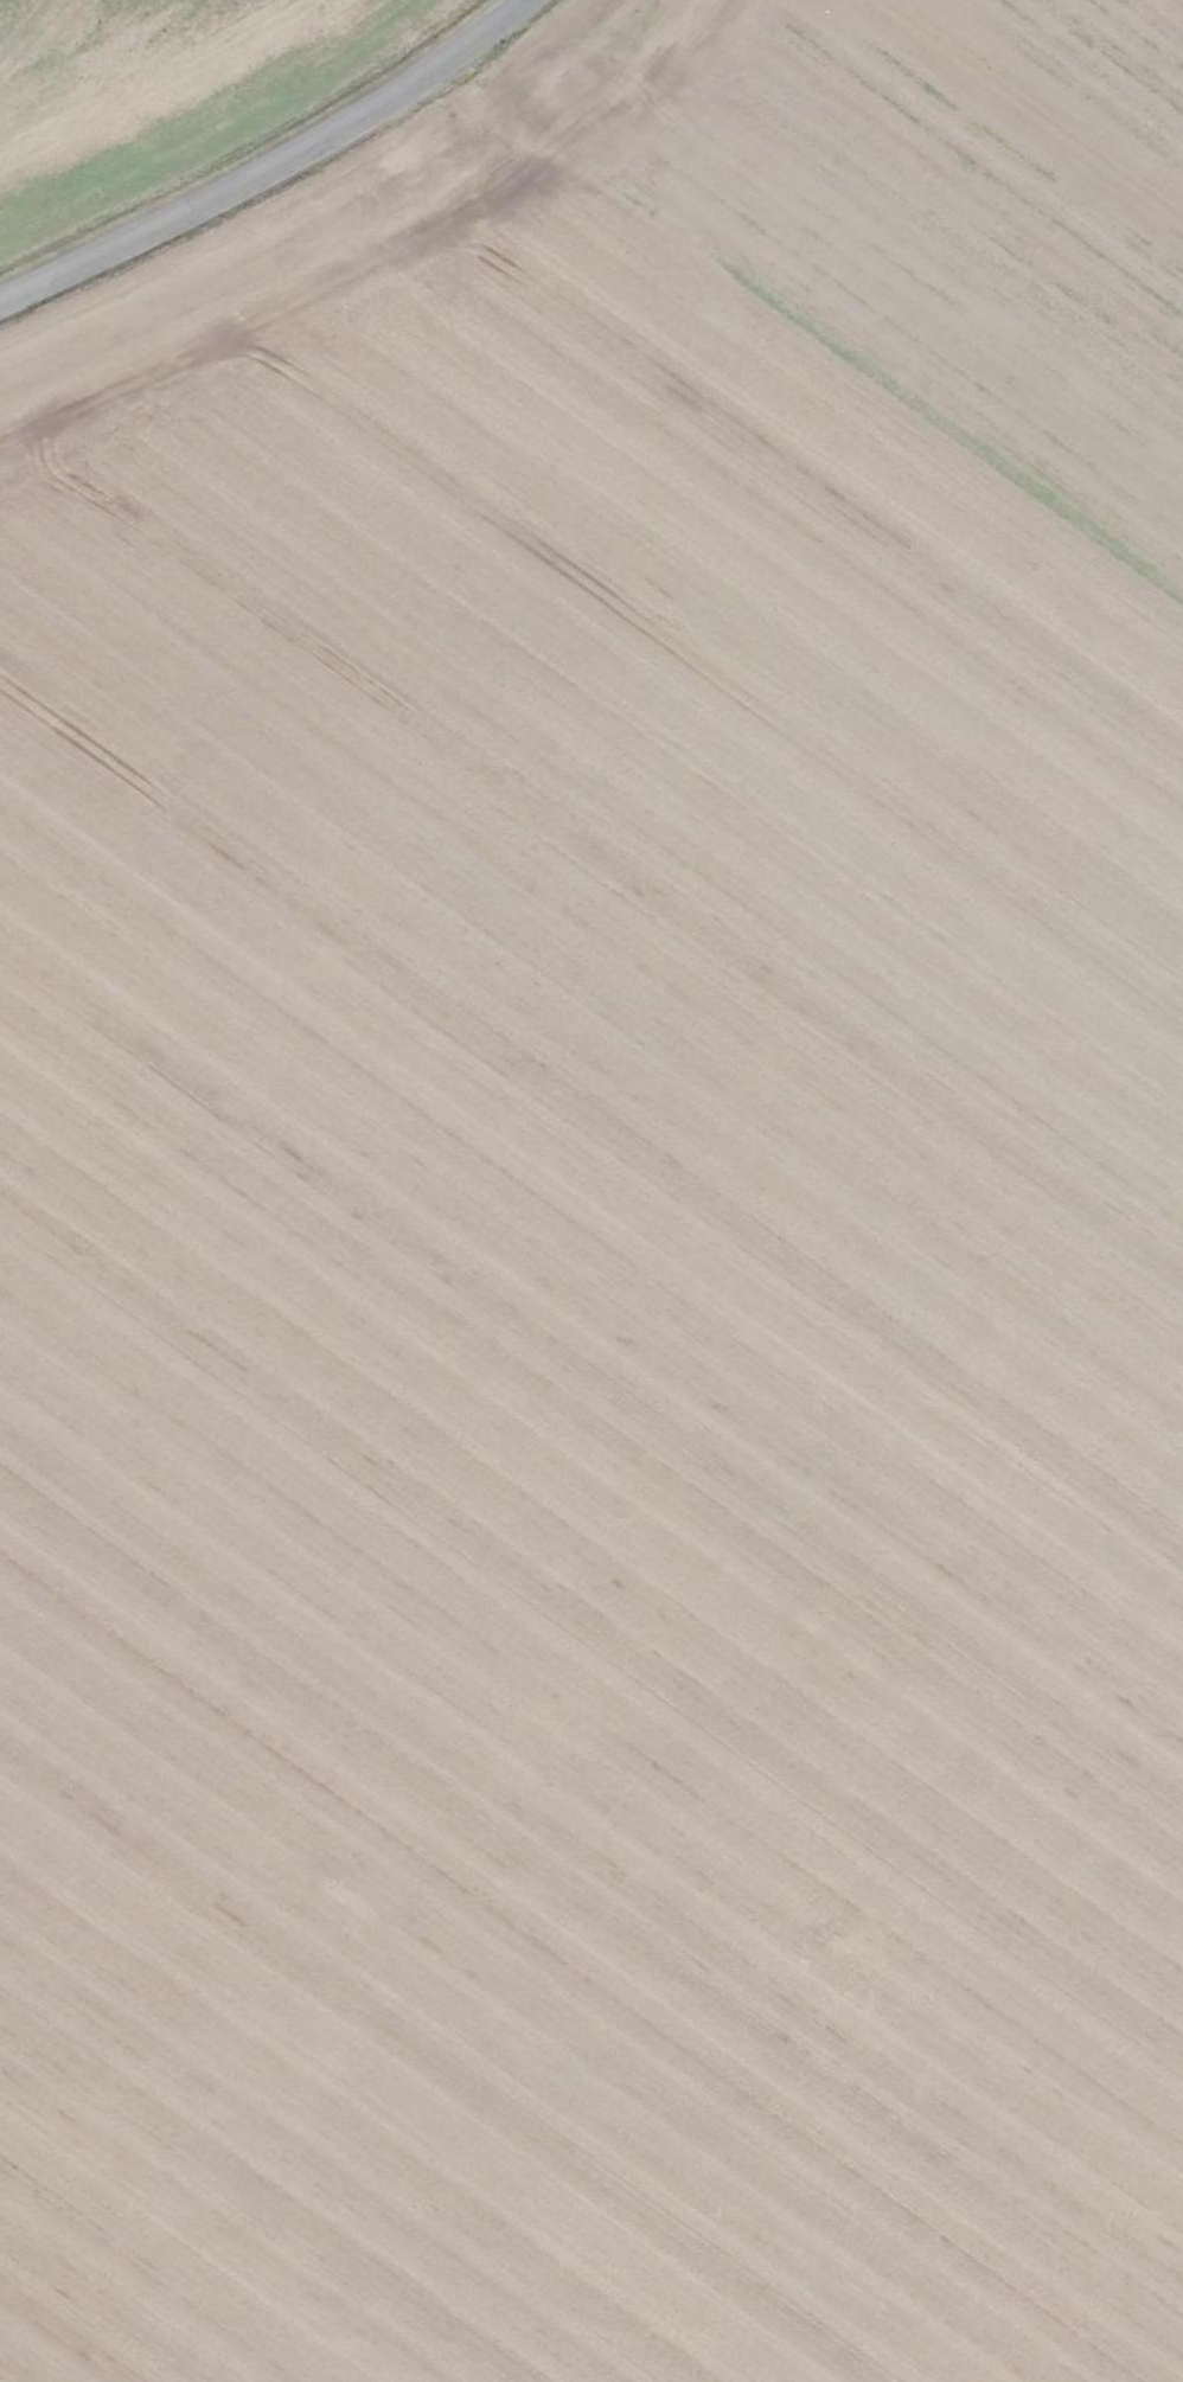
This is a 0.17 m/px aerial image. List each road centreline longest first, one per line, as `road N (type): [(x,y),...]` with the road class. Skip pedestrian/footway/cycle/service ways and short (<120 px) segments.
road 1 (unclassified): [(0,310),(114,262),(273,174),(438,73),(526,0)]

